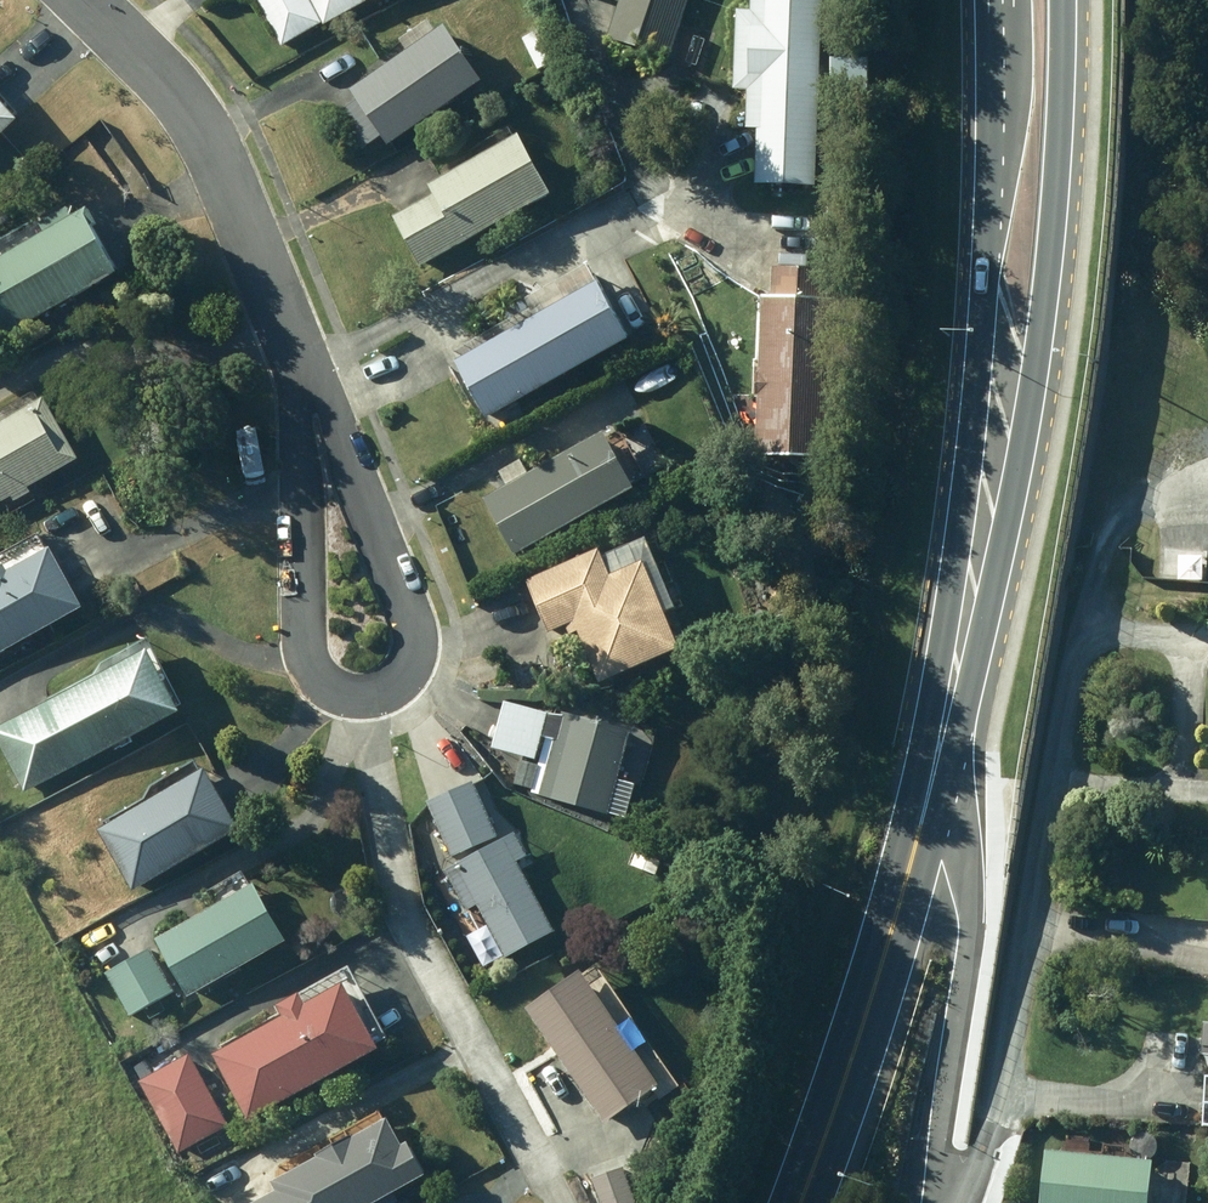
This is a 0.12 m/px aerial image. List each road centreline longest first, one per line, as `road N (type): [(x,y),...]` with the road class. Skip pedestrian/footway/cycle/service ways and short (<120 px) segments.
road 1 (primary): [(1061,0),(1063,122),(1041,331),(973,656),(929,785)]
road 2 (primary): [(929,785),(933,655),(962,482),(991,160),(992,0)]
road 3 (residential): [(953,1202),(992,1117),(1104,520)]
road 4 (residential): [(297,353),(410,602),(409,665),(387,688),(343,689),(312,657),(305,434)]
road 5 (primary): [(929,785),(860,1031),(799,1202)]
road 6 (residential): [(929,785),(955,827),(971,902),(943,1132),(947,1202)]
road 7 (residential): [(91,0),(142,49),(208,137),(297,353)]

